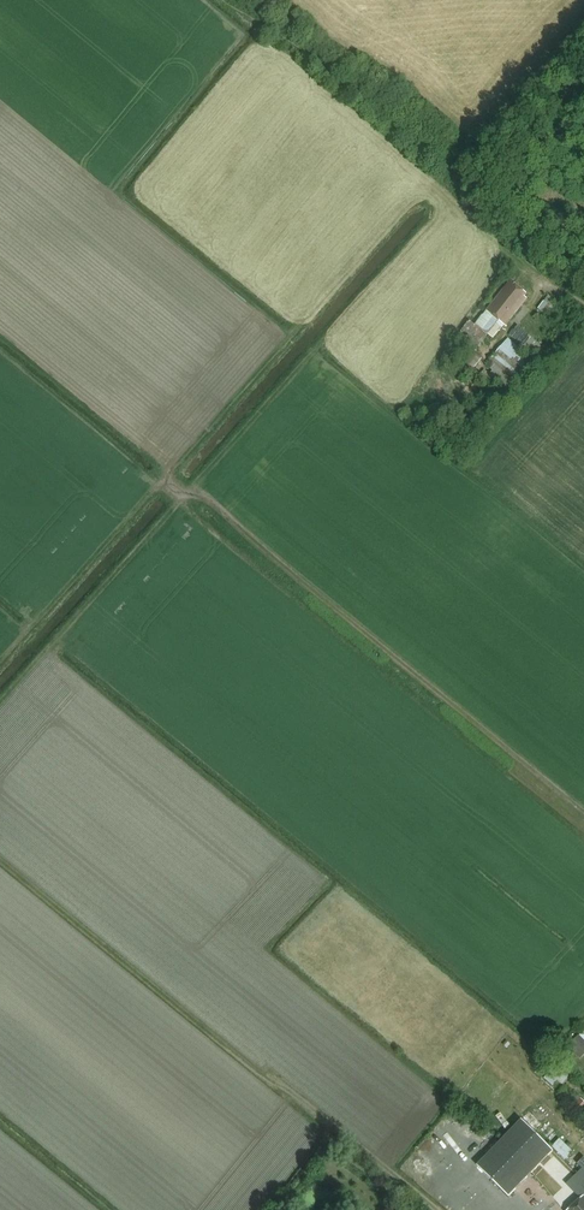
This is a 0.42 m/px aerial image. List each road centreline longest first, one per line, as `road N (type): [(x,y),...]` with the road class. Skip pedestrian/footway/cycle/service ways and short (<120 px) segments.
road 1 (track): [(583,305),(434,182)]
road 2 (track): [(429,1209),(328,1125)]

